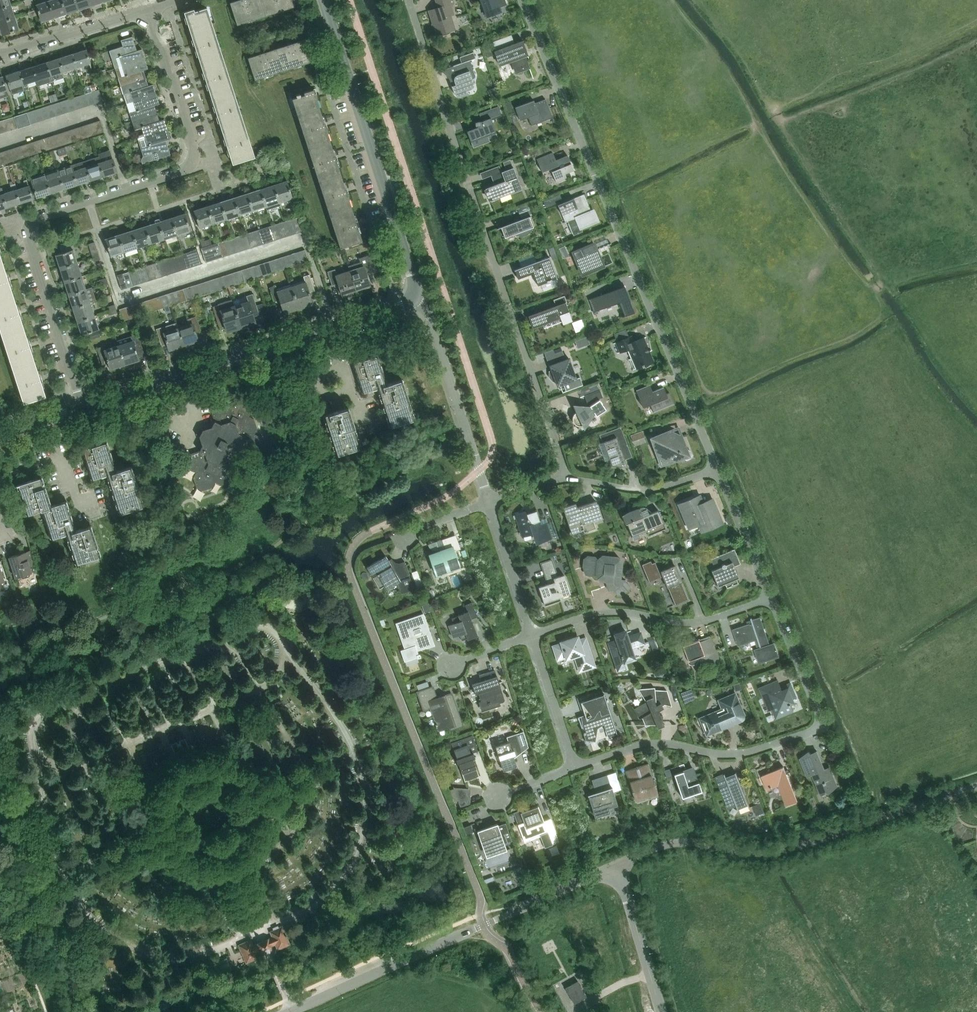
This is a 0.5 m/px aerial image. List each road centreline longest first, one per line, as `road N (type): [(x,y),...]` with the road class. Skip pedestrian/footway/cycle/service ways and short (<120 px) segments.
road 1 (residential): [(83,410),(29,225),(183,170),(191,159),(189,128),(148,9)]
road 2 (residential): [(522,0),(716,470)]
road 3 (residential): [(567,478),(407,0)]
road 4 (residential): [(770,599),(825,727),(744,755),(651,746),(576,769)]
road 5 (unclassified): [(617,866),(666,845),(787,852),(976,788)]
road 6 (unclassified): [(291,1011),(617,866)]
road 7 (tertiary): [(83,410),(414,300)]
road 8 (tertiary): [(414,300),(323,0)]
road 9 (residential): [(531,637),(613,612),(693,624),(770,599)]
road 10 (residential): [(489,502),(425,310),(414,300)]
road 11 (residential): [(0,58),(148,9)]
road 12 (residential): [(567,478),(648,492),(716,470)]
road 13 (unclassified): [(660,1011),(617,866)]
road 14 (residential): [(489,502),(531,637)]
road 15 (residential): [(716,470),(770,599)]
road 16 (residential): [(576,769),(531,637)]

